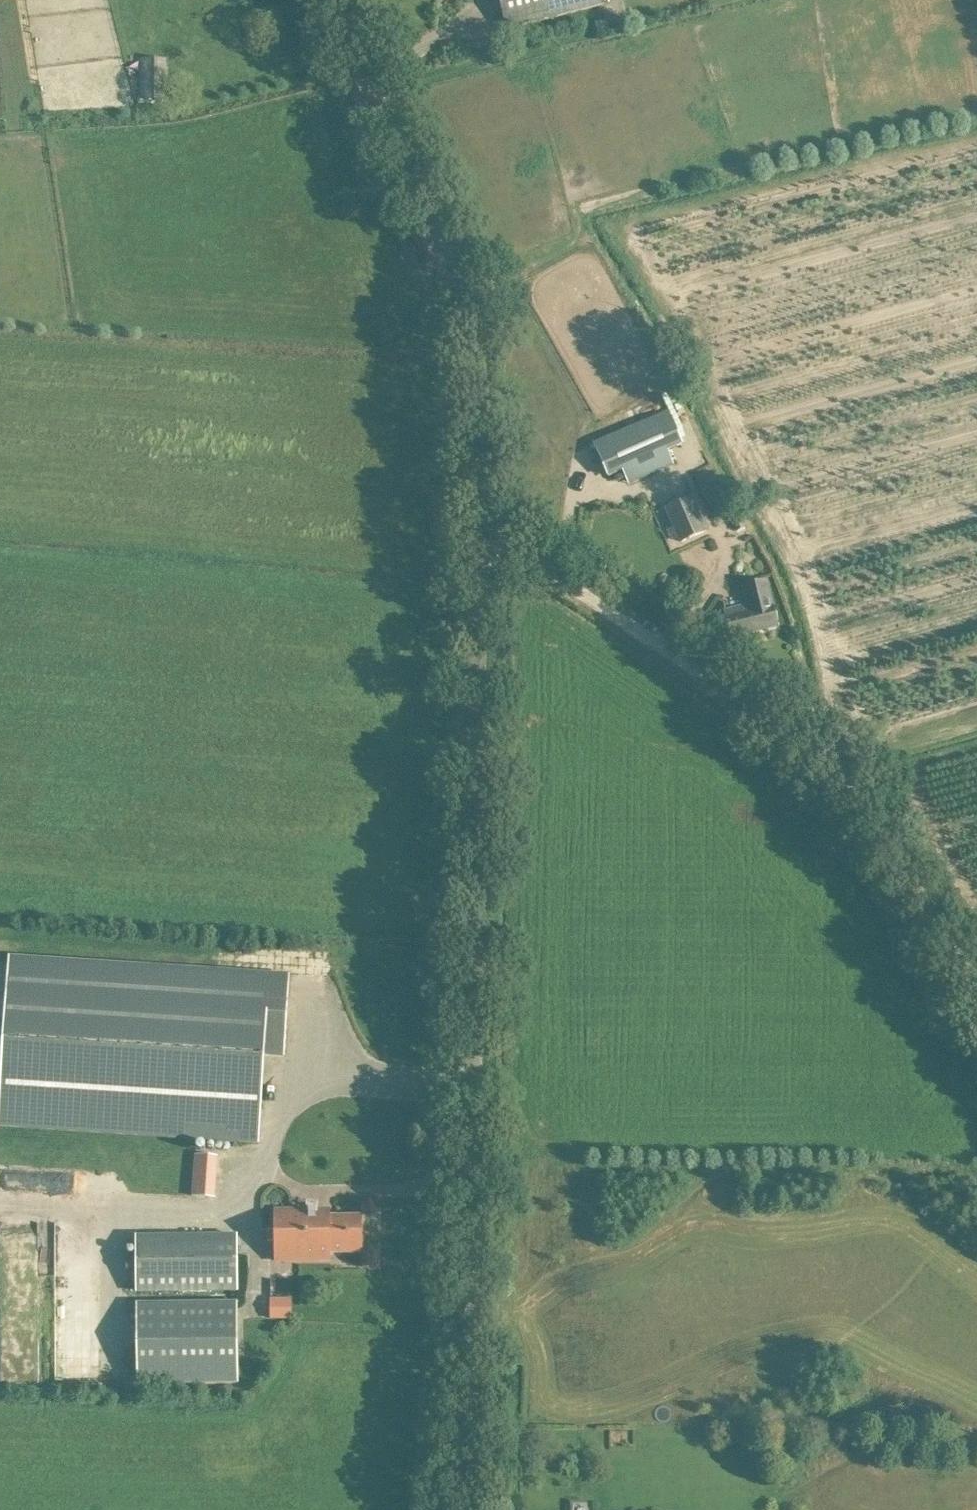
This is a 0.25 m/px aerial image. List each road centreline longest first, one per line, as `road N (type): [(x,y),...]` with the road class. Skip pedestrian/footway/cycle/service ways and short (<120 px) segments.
road 1 (tertiary): [(474,1509),(494,407),(489,341),(339,0)]
road 2 (track): [(492,537),(803,739),(841,777),(976,994)]

